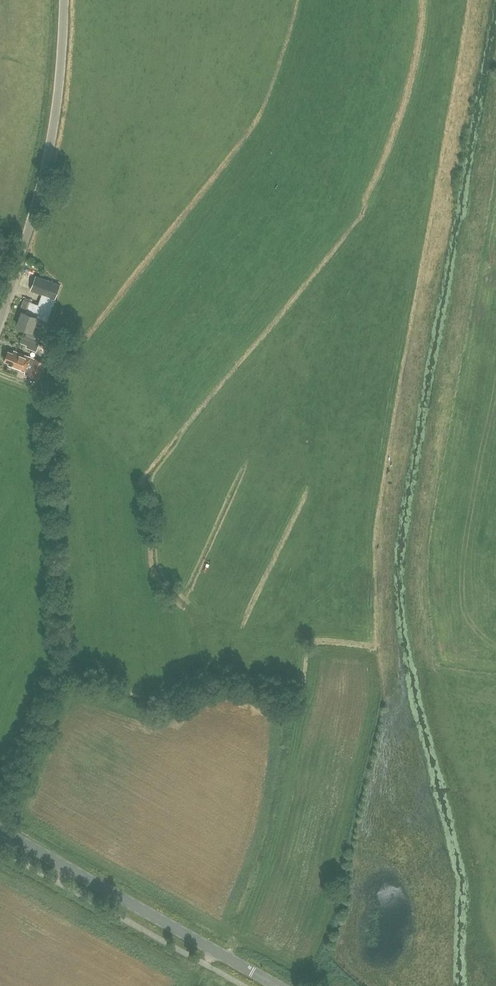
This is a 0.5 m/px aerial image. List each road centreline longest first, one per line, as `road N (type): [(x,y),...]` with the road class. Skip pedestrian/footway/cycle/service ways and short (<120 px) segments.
road 1 (secondary): [(275,985),(0,830)]
road 2 (unclassified): [(4,307),(52,140),(64,0)]

